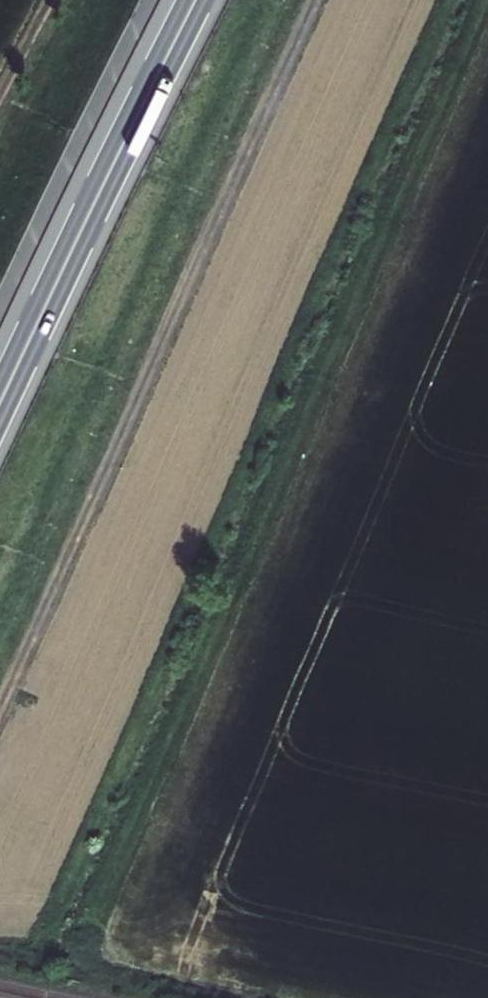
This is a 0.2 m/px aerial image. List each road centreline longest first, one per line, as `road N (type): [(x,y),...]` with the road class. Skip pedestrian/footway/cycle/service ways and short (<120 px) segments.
road 1 (primary): [(194,0),(0,400)]

